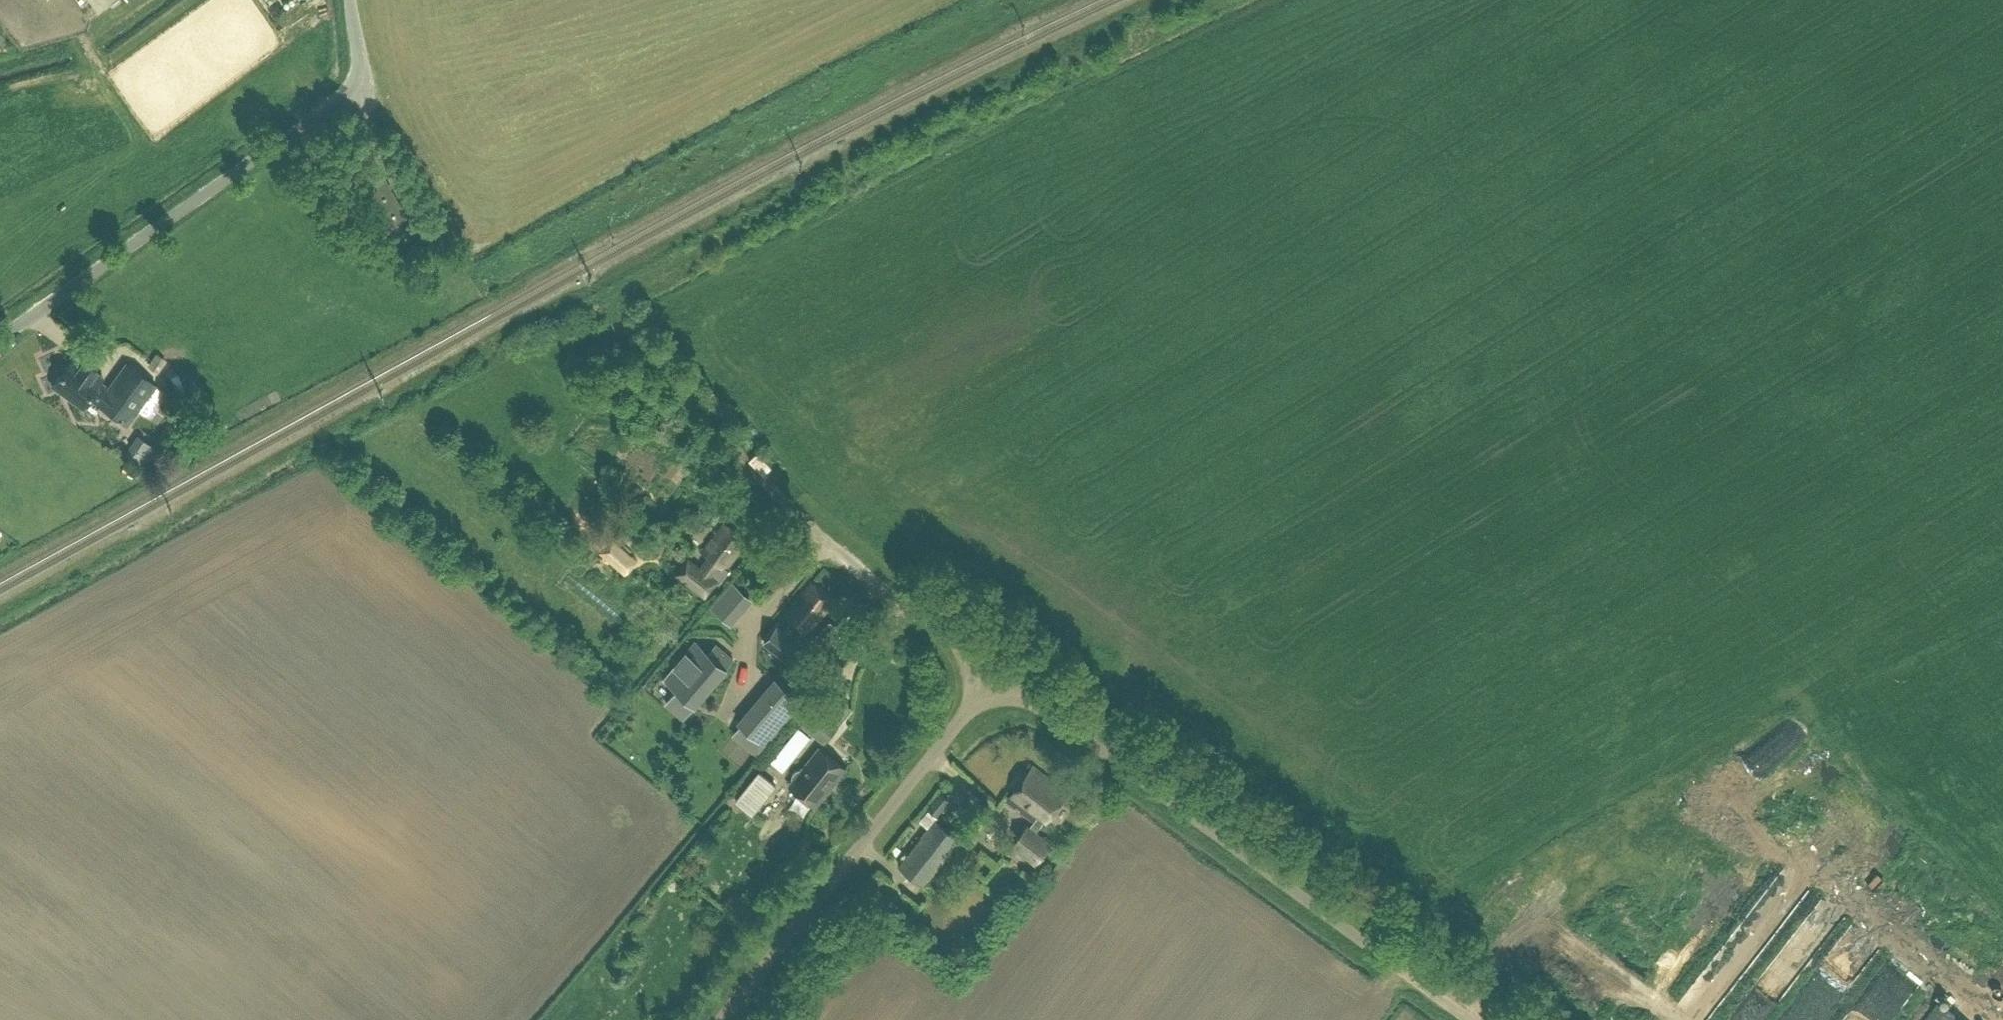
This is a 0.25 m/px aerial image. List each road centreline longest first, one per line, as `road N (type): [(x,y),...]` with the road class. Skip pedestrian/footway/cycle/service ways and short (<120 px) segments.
road 1 (unclassified): [(1468,1019),(996,675)]
road 2 (unclassified): [(0,336),(357,89),(351,0)]
road 3 (unclassified): [(996,675),(829,543),(636,342)]
road 4 (unclassified): [(720,1019),(996,675)]
road 5 (track): [(357,89),(425,195)]

